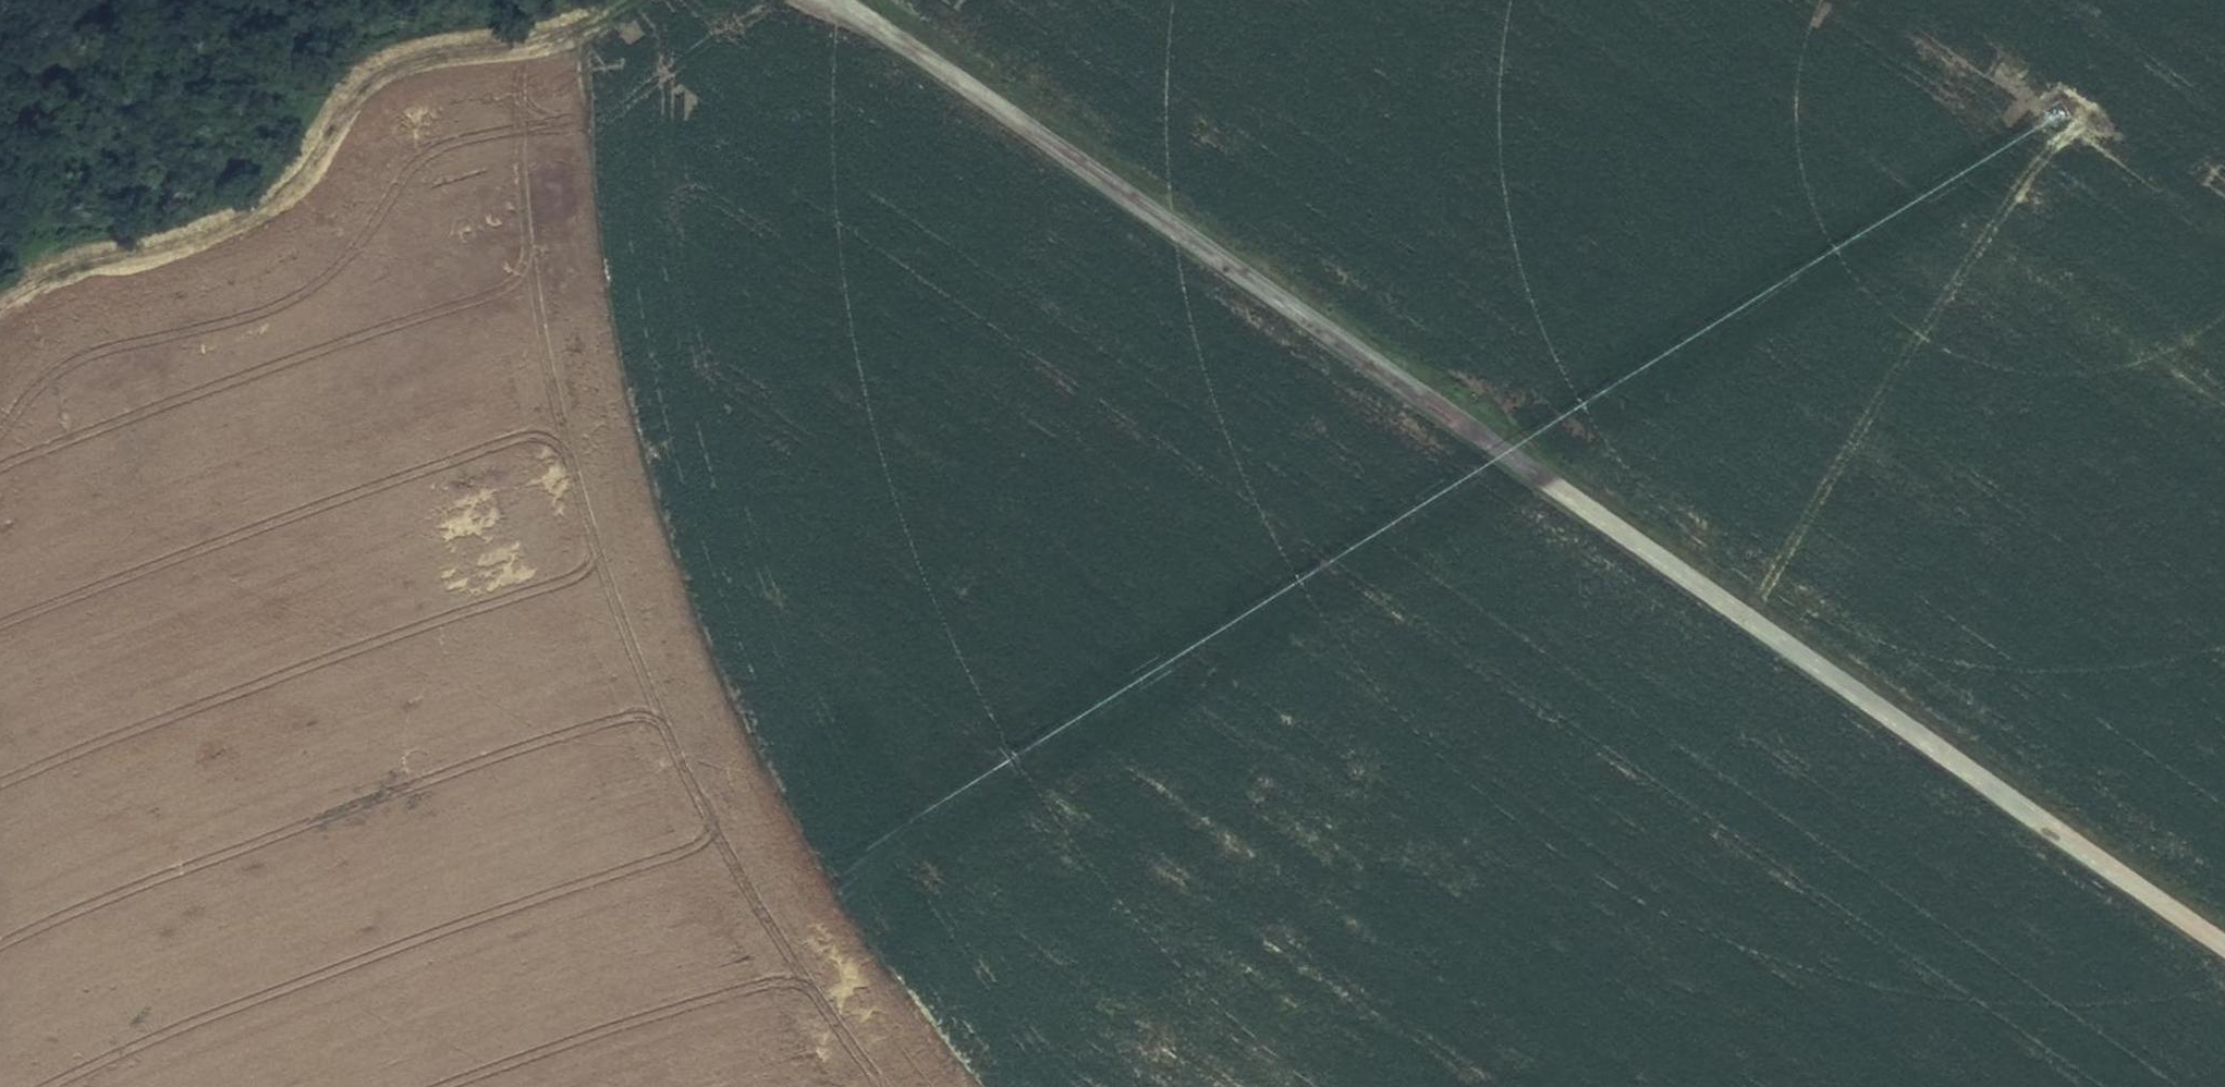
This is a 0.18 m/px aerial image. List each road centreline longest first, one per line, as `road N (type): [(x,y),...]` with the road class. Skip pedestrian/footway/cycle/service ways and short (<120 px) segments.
road 1 (unclassified): [(832,0),(2224,947)]
road 2 (track): [(0,304),(63,270),(188,241),(249,217),(281,196),(349,98),(372,78),(452,52),(564,37),(635,0)]

